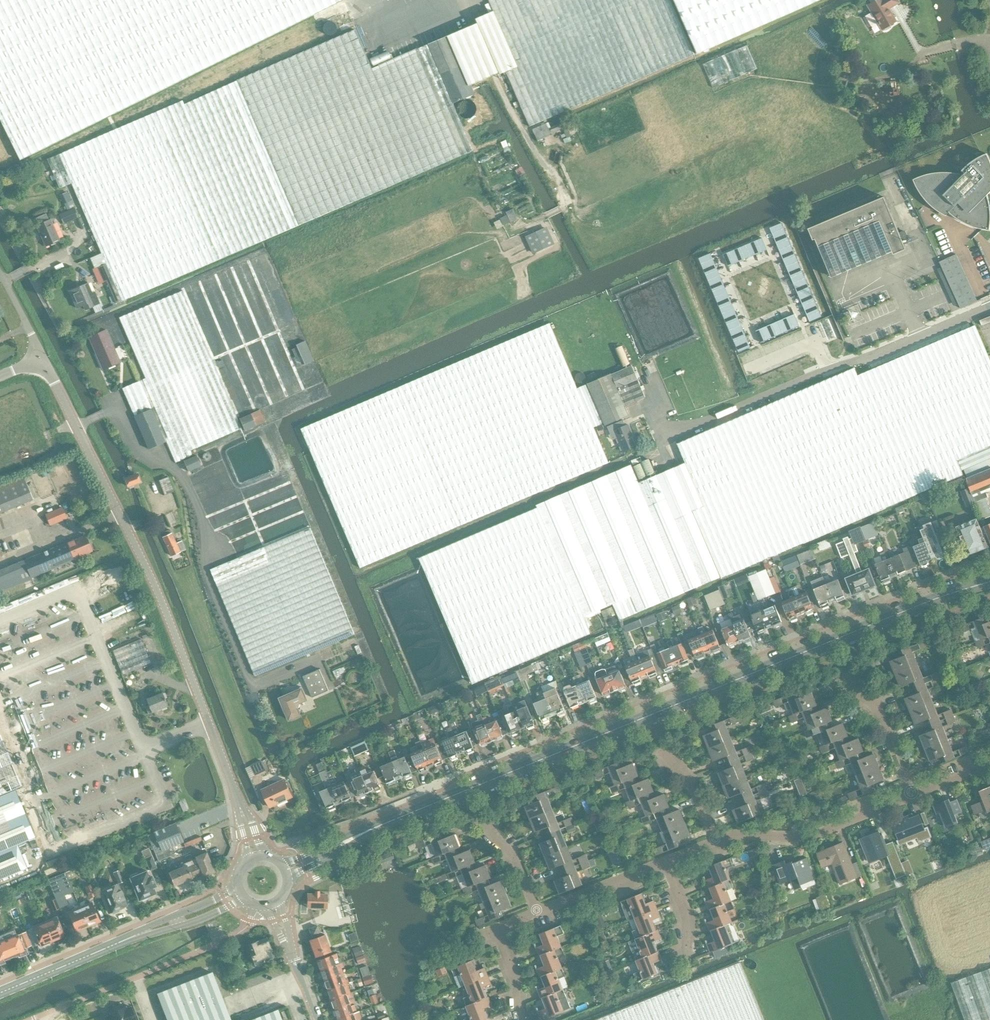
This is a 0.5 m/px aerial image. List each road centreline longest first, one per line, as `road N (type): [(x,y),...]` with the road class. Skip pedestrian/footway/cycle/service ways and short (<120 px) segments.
road 1 (secondary): [(388,822),(989,581)]
road 2 (unclassified): [(241,807),(161,596),(44,359)]
road 3 (residential): [(683,428),(989,305)]
road 4 (residential): [(33,1019),(197,953),(243,930),(260,905)]
road 5 (residential): [(911,795),(809,836),(717,841)]
road 6 (secondary): [(0,992),(145,933)]
road 7 (residential): [(665,862),(538,912)]
road 8 (residential): [(911,795),(884,721),(848,681)]

